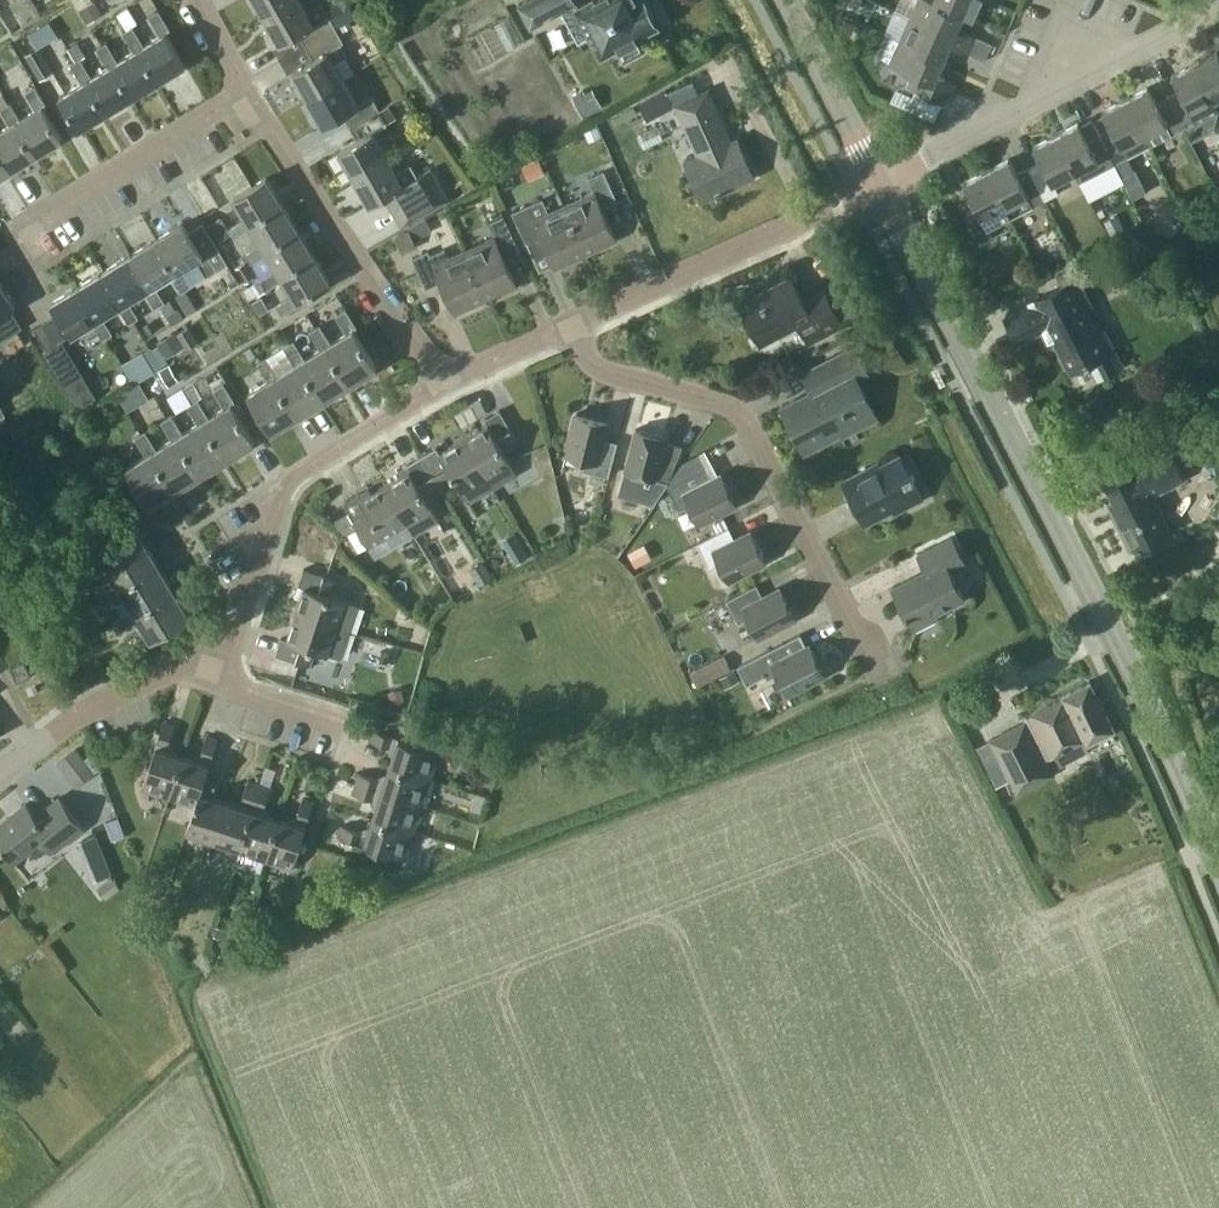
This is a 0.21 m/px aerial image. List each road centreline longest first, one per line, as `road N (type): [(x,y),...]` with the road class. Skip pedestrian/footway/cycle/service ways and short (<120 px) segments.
road 1 (tertiary): [(1218,885),(1123,658),(881,182)]
road 2 (residential): [(873,668),(750,420),(724,402),(596,367),(574,324)]
road 3 (residential): [(223,681),(282,493),(315,459),(440,382)]
road 4 (residential): [(881,182),(1213,19),(1218,3)]
road 5 (residential): [(440,382),(245,90)]
road 6 (residential): [(574,324),(881,182)]
road 7 (residential): [(28,225),(245,90)]
road 8 (tertiary): [(881,182),(786,0)]
road 9 (residential): [(43,739),(176,666),(223,681)]
road 10 (residential): [(440,382),(574,324)]
road 11 (residential): [(341,720),(223,681)]

